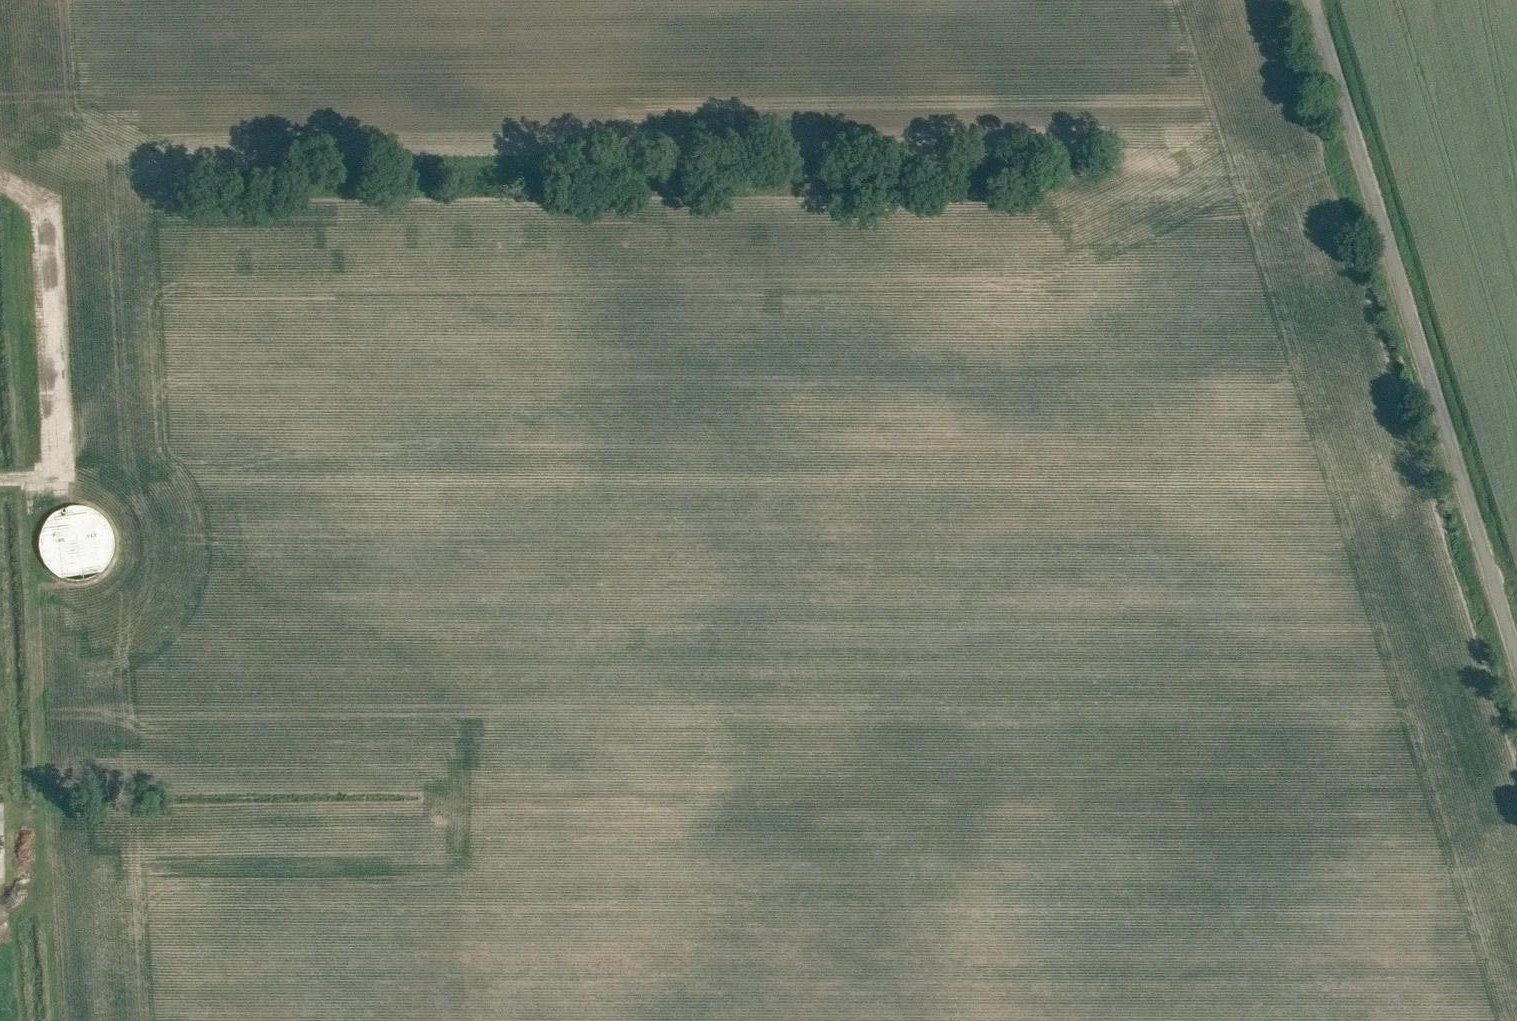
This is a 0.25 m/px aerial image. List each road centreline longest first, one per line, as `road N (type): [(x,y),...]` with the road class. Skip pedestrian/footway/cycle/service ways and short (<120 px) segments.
road 1 (unclassified): [(1310,0),(1516,665)]

